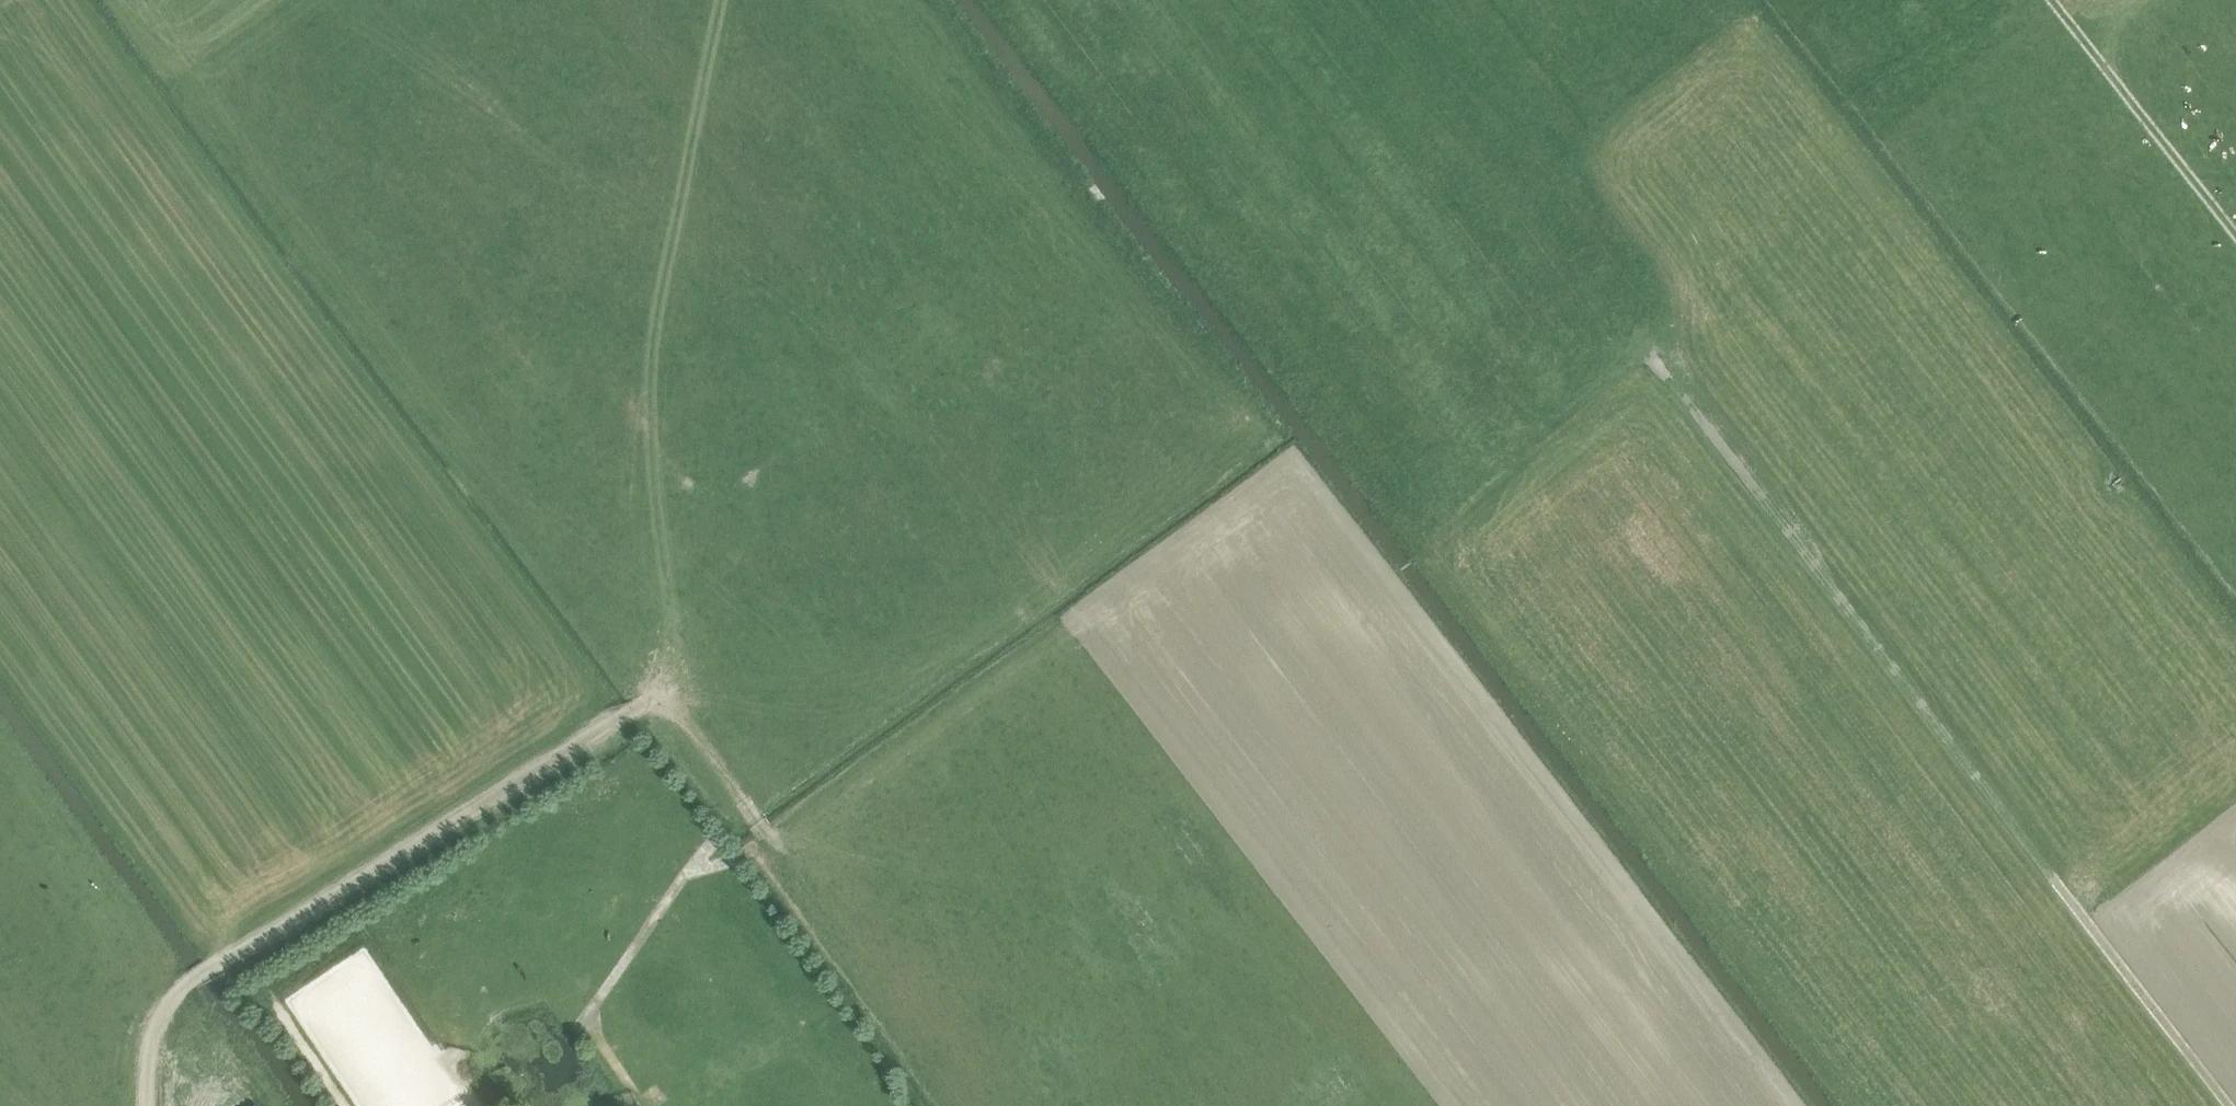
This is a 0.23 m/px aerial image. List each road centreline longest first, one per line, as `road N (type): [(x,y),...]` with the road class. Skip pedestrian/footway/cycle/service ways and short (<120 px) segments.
road 1 (track): [(2235,234),(2056,0)]

